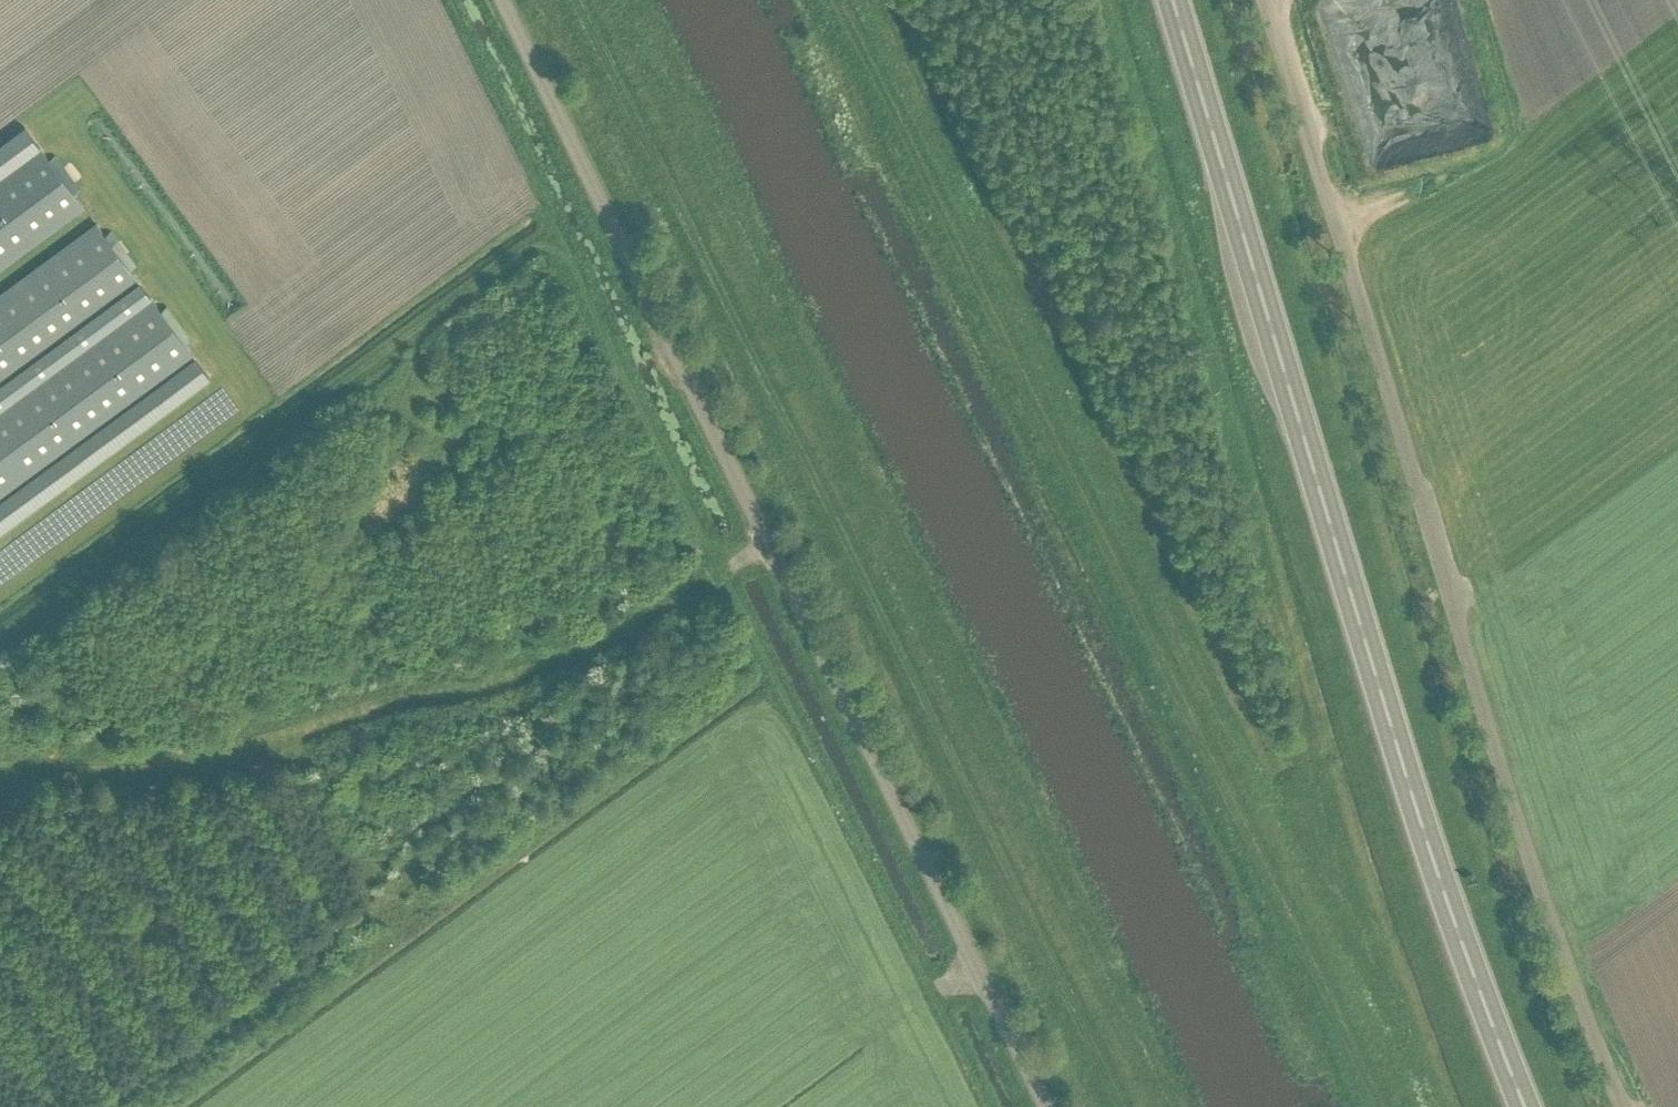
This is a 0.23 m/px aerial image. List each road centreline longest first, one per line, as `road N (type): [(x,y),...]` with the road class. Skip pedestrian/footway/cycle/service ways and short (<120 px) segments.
road 1 (unclassified): [(1044,1106),(503,0)]
road 2 (trunk): [(1529,1106),(1404,771),(1175,0)]
road 3 (unclassified): [(1619,1106),(1457,641),(1267,0)]
road 4 (track): [(770,546),(644,622),(516,675),(230,753),(79,766),(0,761)]

